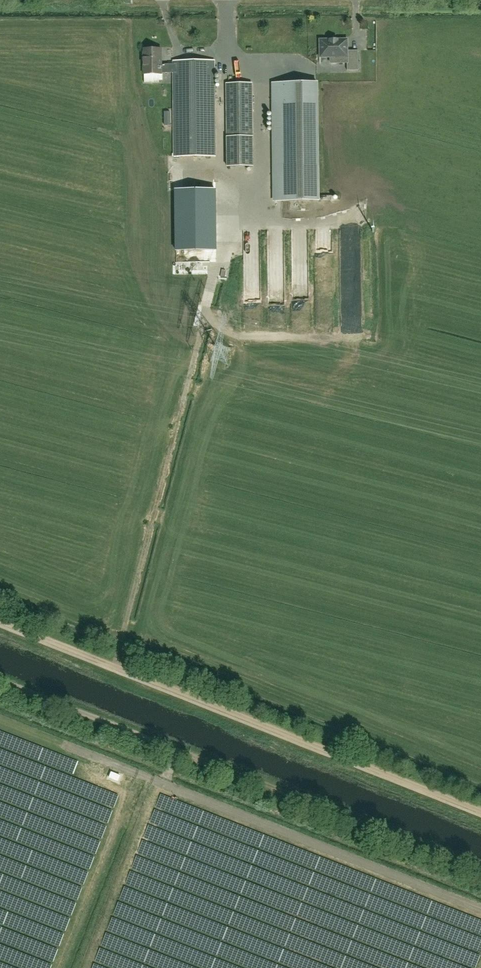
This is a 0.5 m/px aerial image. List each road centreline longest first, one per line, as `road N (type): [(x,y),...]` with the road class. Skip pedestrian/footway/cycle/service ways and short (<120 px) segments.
road 1 (track): [(480,810),(0,621)]
road 2 (track): [(187,754),(480,881)]
road 3 (unclassified): [(0,681),(187,754)]

